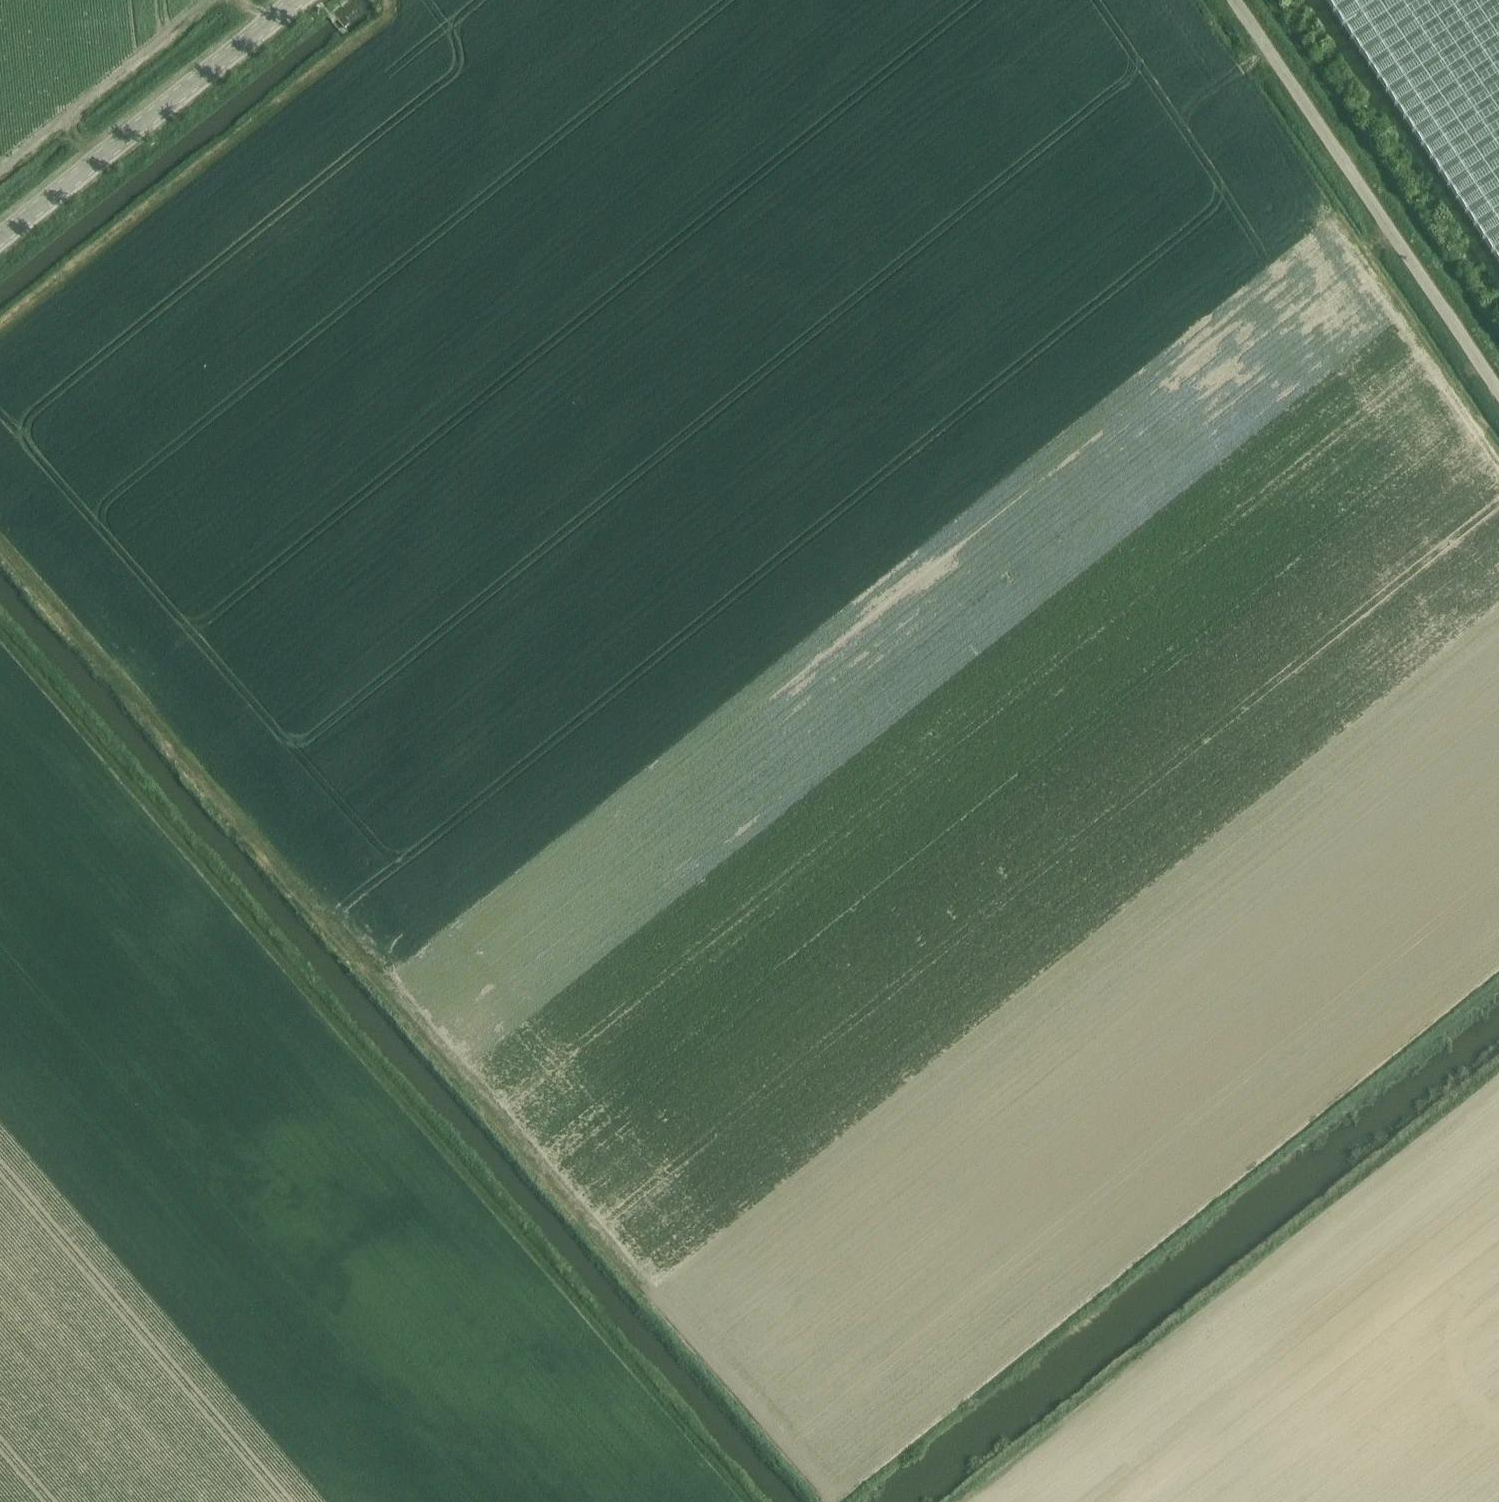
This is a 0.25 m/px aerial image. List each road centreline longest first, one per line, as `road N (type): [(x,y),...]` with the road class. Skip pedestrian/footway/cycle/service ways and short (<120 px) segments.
road 1 (unclassified): [(1498,394),(1232,0)]
road 2 (tertiary): [(0,237),(297,0)]

